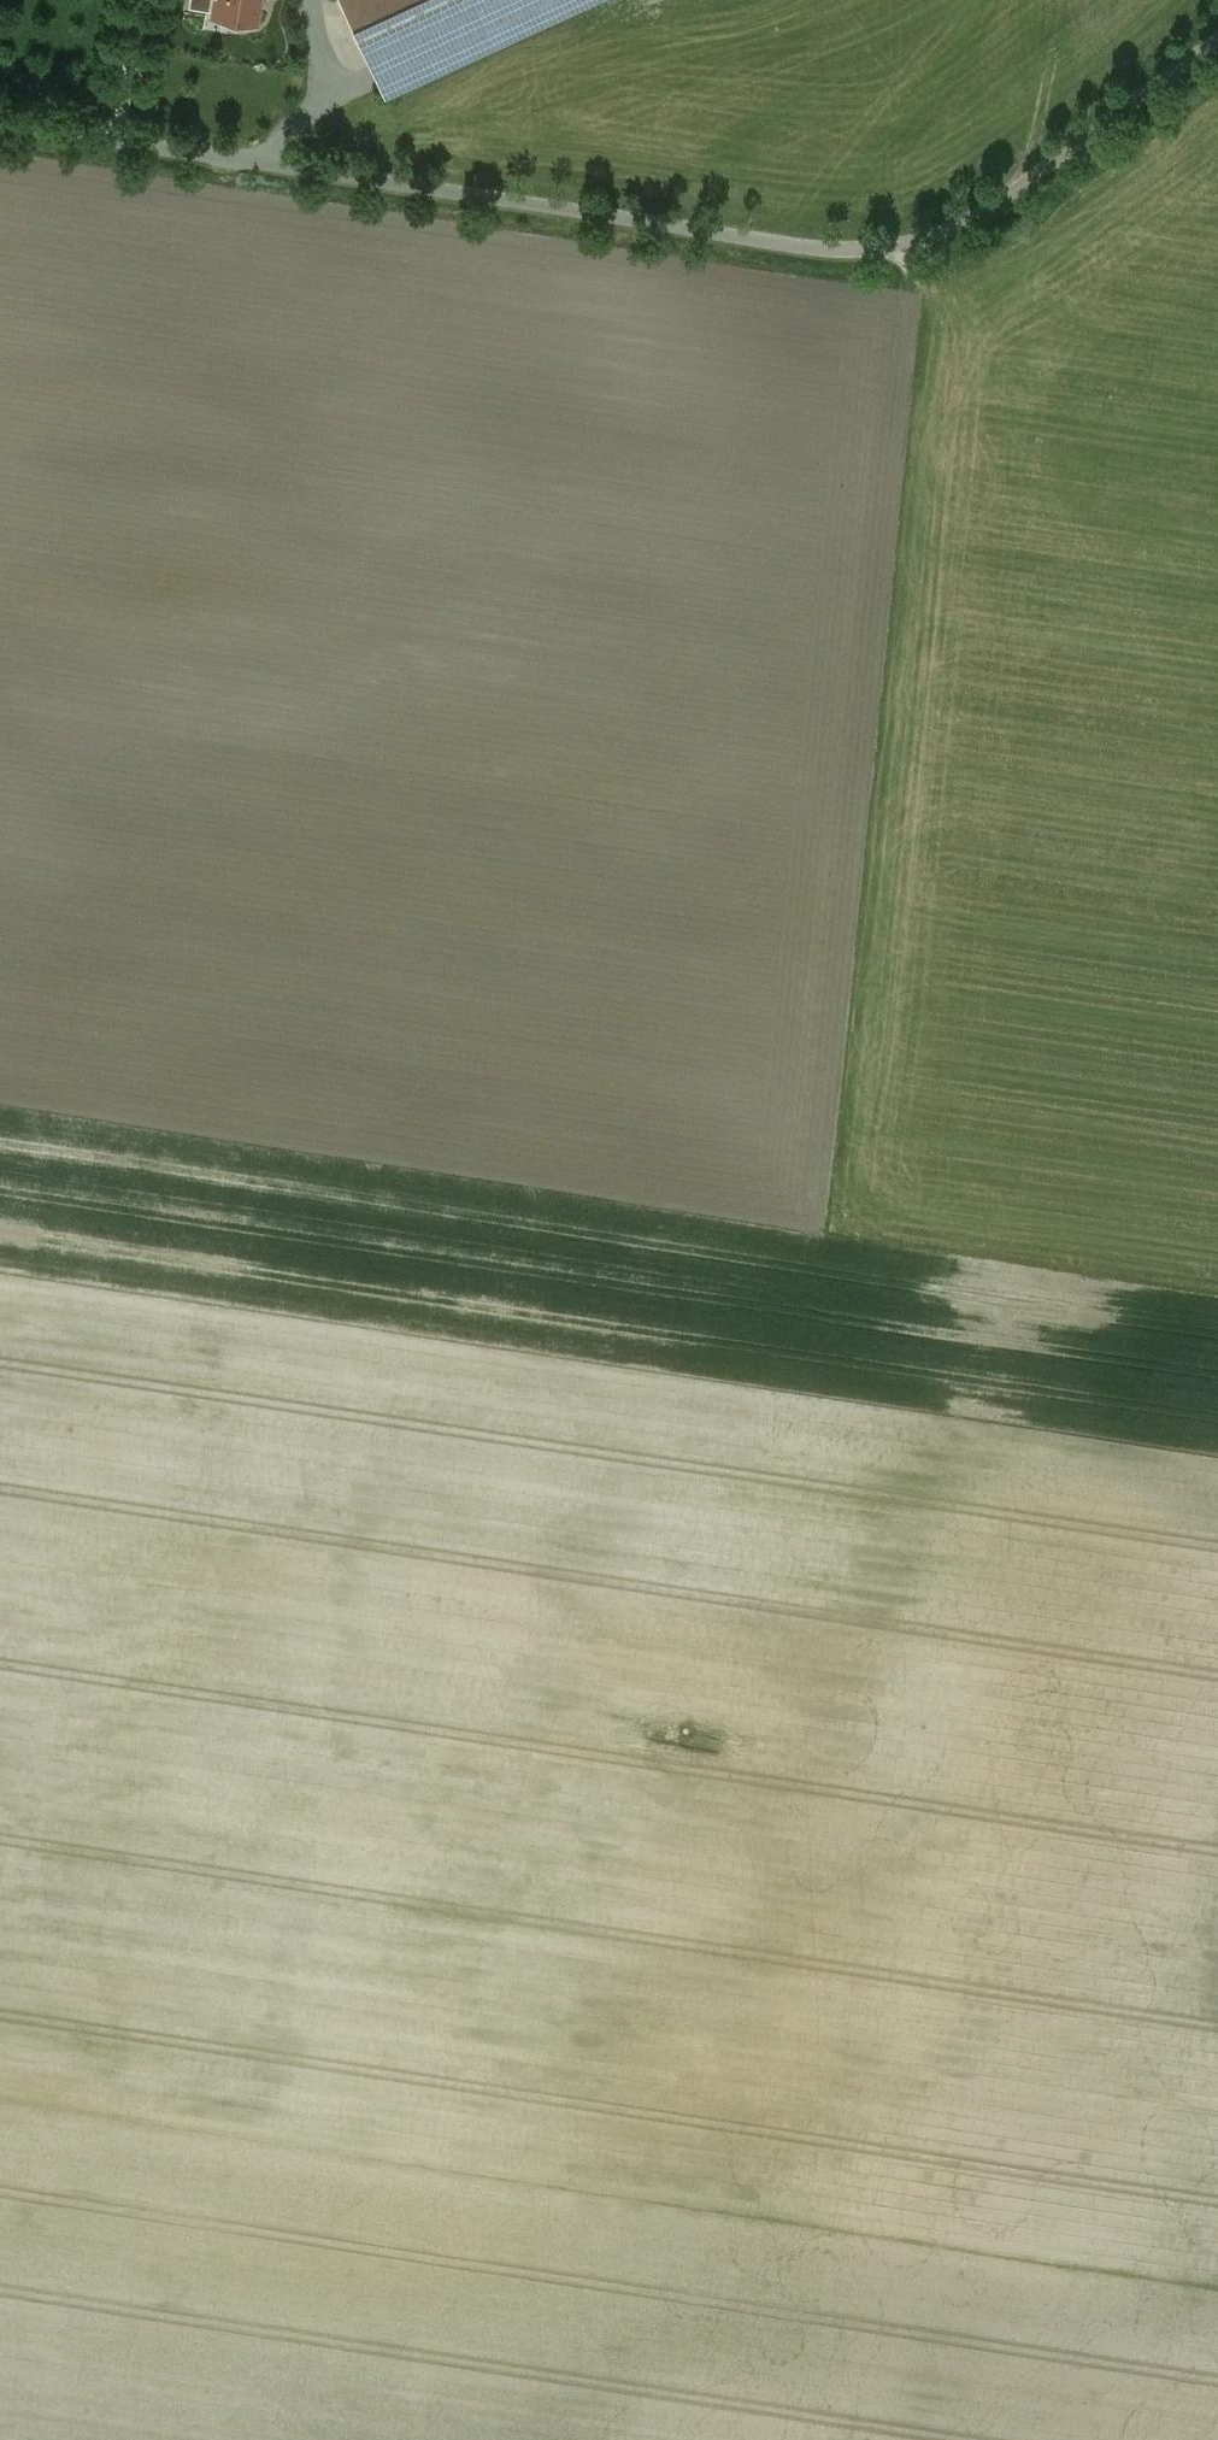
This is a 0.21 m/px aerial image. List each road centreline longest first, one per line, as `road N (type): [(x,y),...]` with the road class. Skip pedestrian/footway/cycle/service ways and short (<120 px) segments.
road 1 (unclassified): [(0,120),(822,249),(876,250),(972,220),(1217,38)]

